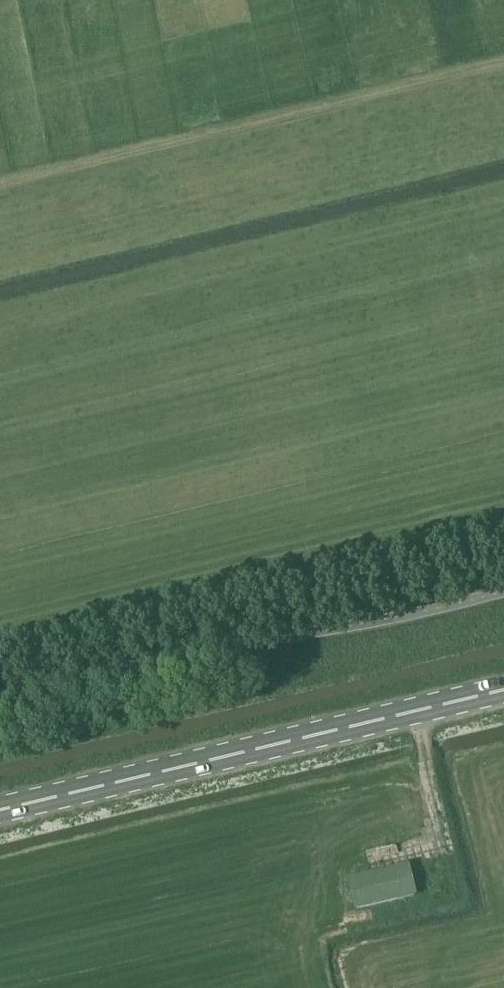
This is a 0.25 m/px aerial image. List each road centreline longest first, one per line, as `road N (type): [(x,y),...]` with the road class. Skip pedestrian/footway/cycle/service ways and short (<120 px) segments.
road 1 (secondary): [(0,811),(503,690)]

